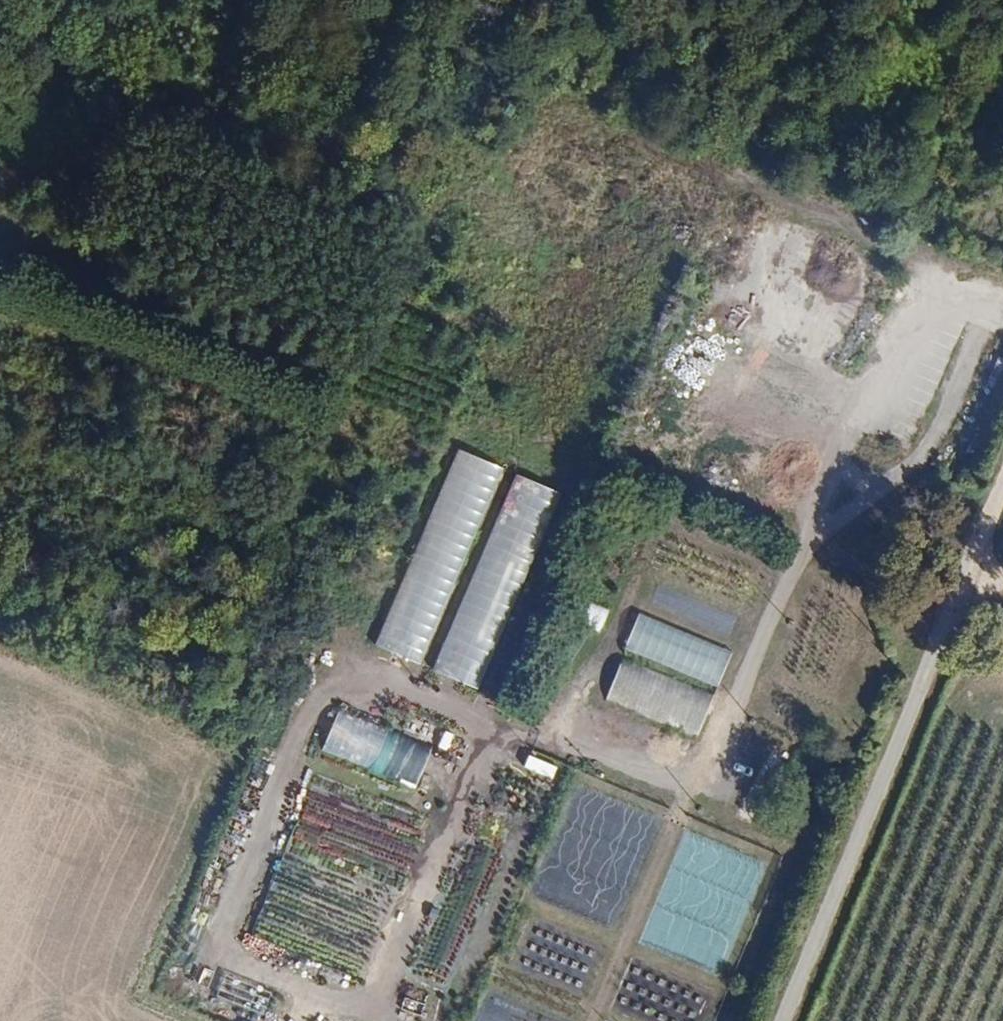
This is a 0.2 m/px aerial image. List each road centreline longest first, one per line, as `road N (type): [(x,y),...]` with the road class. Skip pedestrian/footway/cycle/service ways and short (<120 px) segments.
road 1 (unclassified): [(794,1020),(1002,509)]

